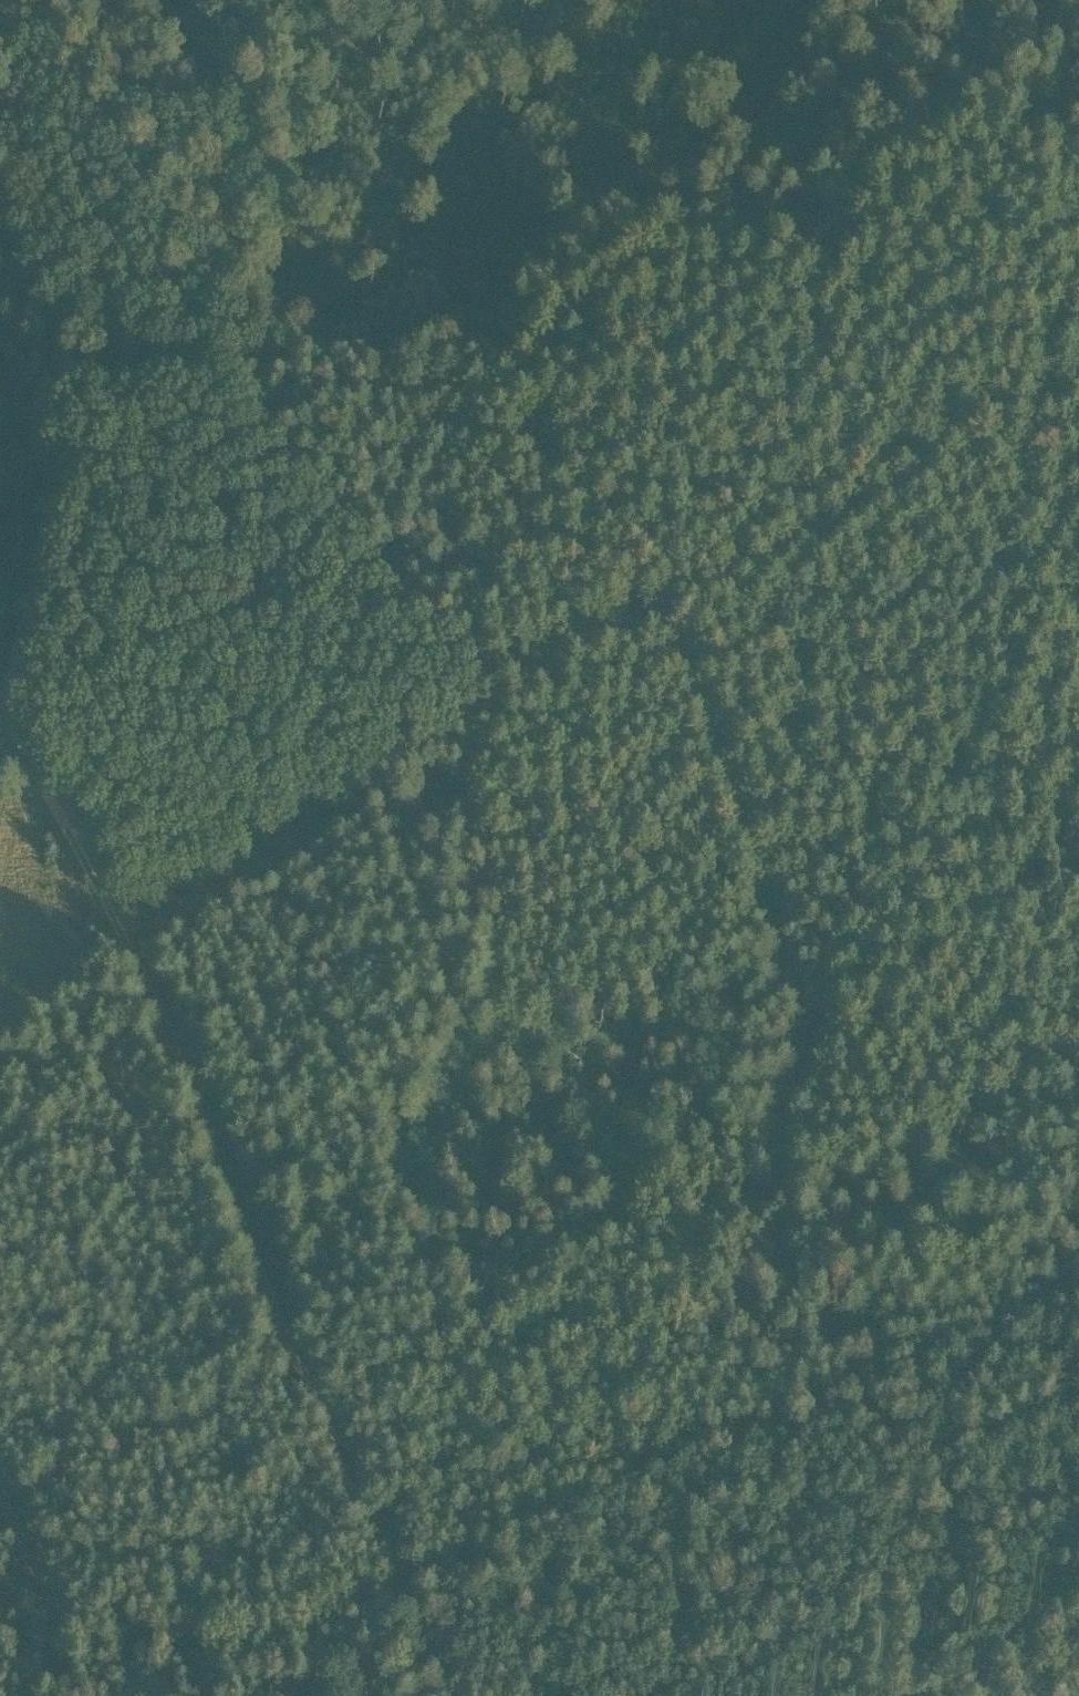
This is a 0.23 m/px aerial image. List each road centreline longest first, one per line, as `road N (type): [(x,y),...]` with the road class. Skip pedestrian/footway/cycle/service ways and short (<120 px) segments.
road 1 (track): [(12,759),(135,1011),(411,1695)]
road 2 (track): [(0,532),(12,759)]
road 3 (track): [(0,1543),(50,1662),(50,1695)]

